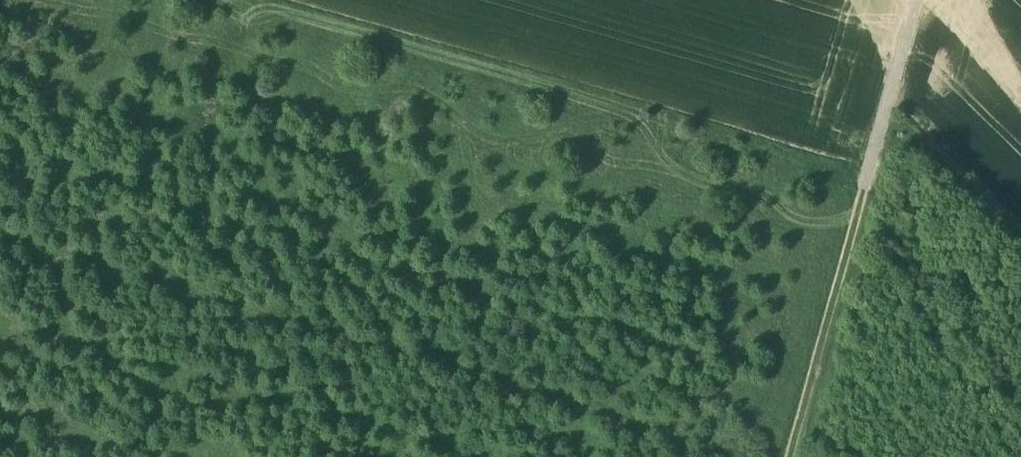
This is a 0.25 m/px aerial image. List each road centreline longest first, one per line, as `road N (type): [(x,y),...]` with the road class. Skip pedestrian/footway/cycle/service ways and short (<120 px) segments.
road 1 (track): [(787,456),(914,0)]

